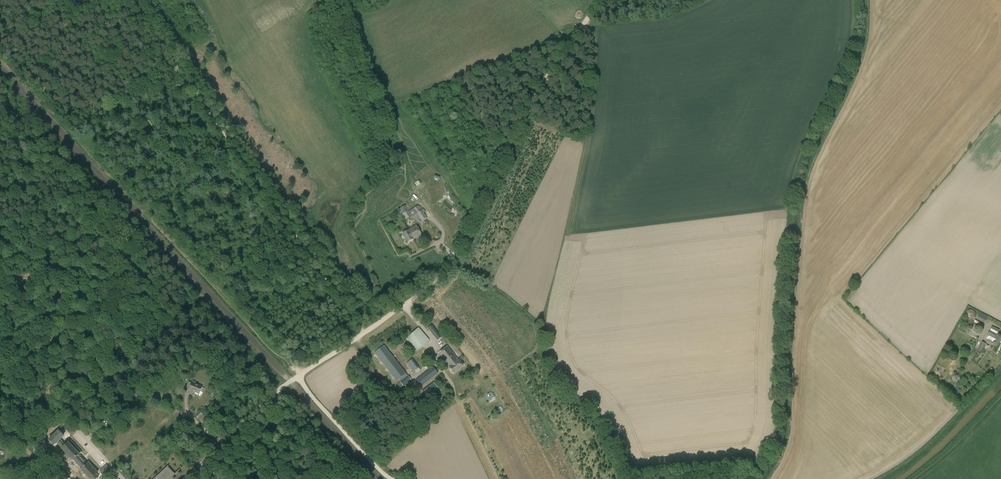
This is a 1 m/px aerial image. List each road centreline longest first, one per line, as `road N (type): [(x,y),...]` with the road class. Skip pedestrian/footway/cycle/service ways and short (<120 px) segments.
road 1 (track): [(363,334),(438,281),(548,73),(601,0)]
road 2 (track): [(132,0),(363,334)]
road 3 (track): [(185,478),(299,375)]
road 4 (track): [(450,381),(463,402),(536,350),(535,316)]
road 5 (track): [(299,375),(391,478)]

